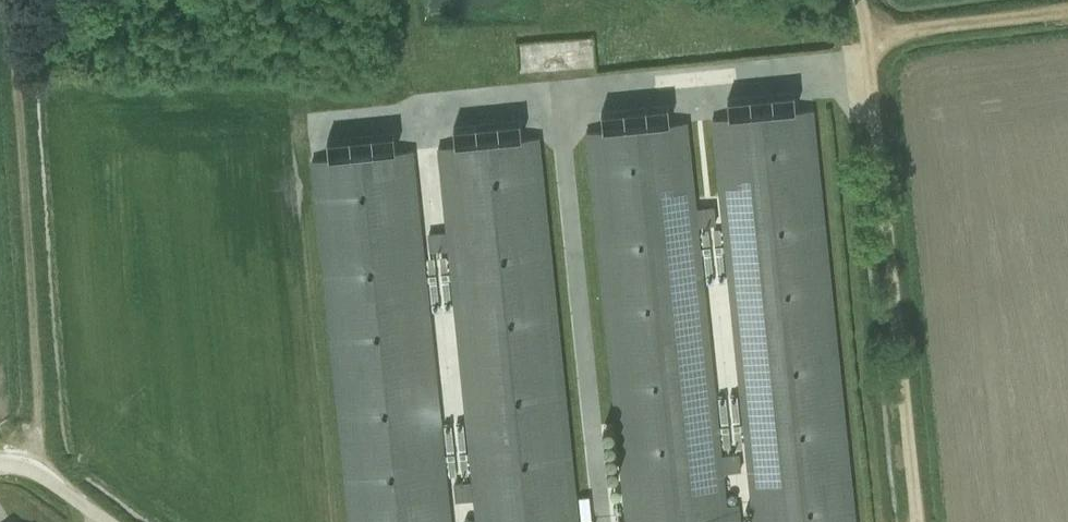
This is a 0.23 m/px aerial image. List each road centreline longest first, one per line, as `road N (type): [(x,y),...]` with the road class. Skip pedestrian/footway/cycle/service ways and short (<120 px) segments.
road 1 (track): [(857,0),(916,521)]
road 2 (track): [(1,0),(38,413),(33,474)]
road 3 (track): [(864,29),(1067,6)]
road 4 (unclassified): [(0,464),(65,488),(111,521)]

